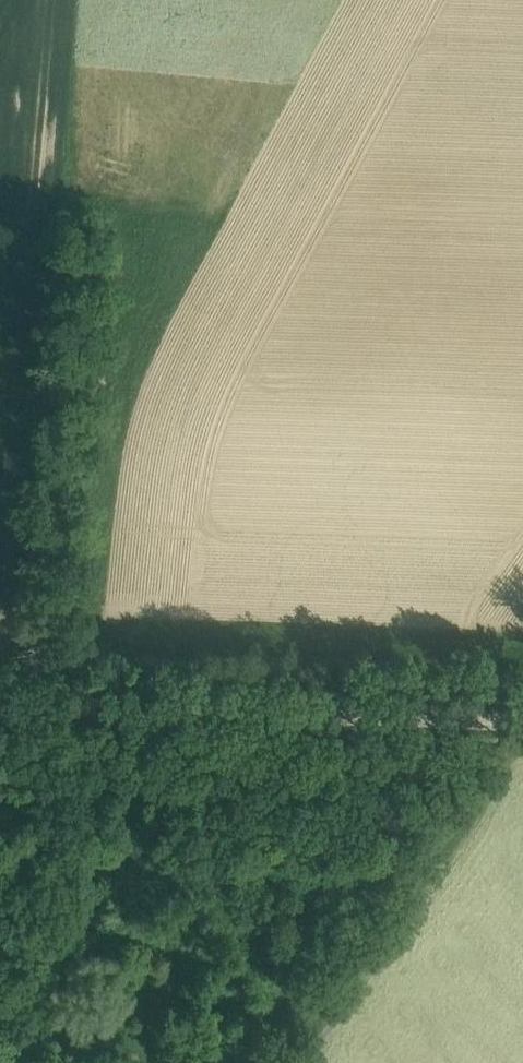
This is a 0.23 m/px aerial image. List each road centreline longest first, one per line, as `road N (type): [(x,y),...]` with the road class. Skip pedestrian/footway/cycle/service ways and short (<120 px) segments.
road 1 (unclassified): [(522,733),(0,716)]

